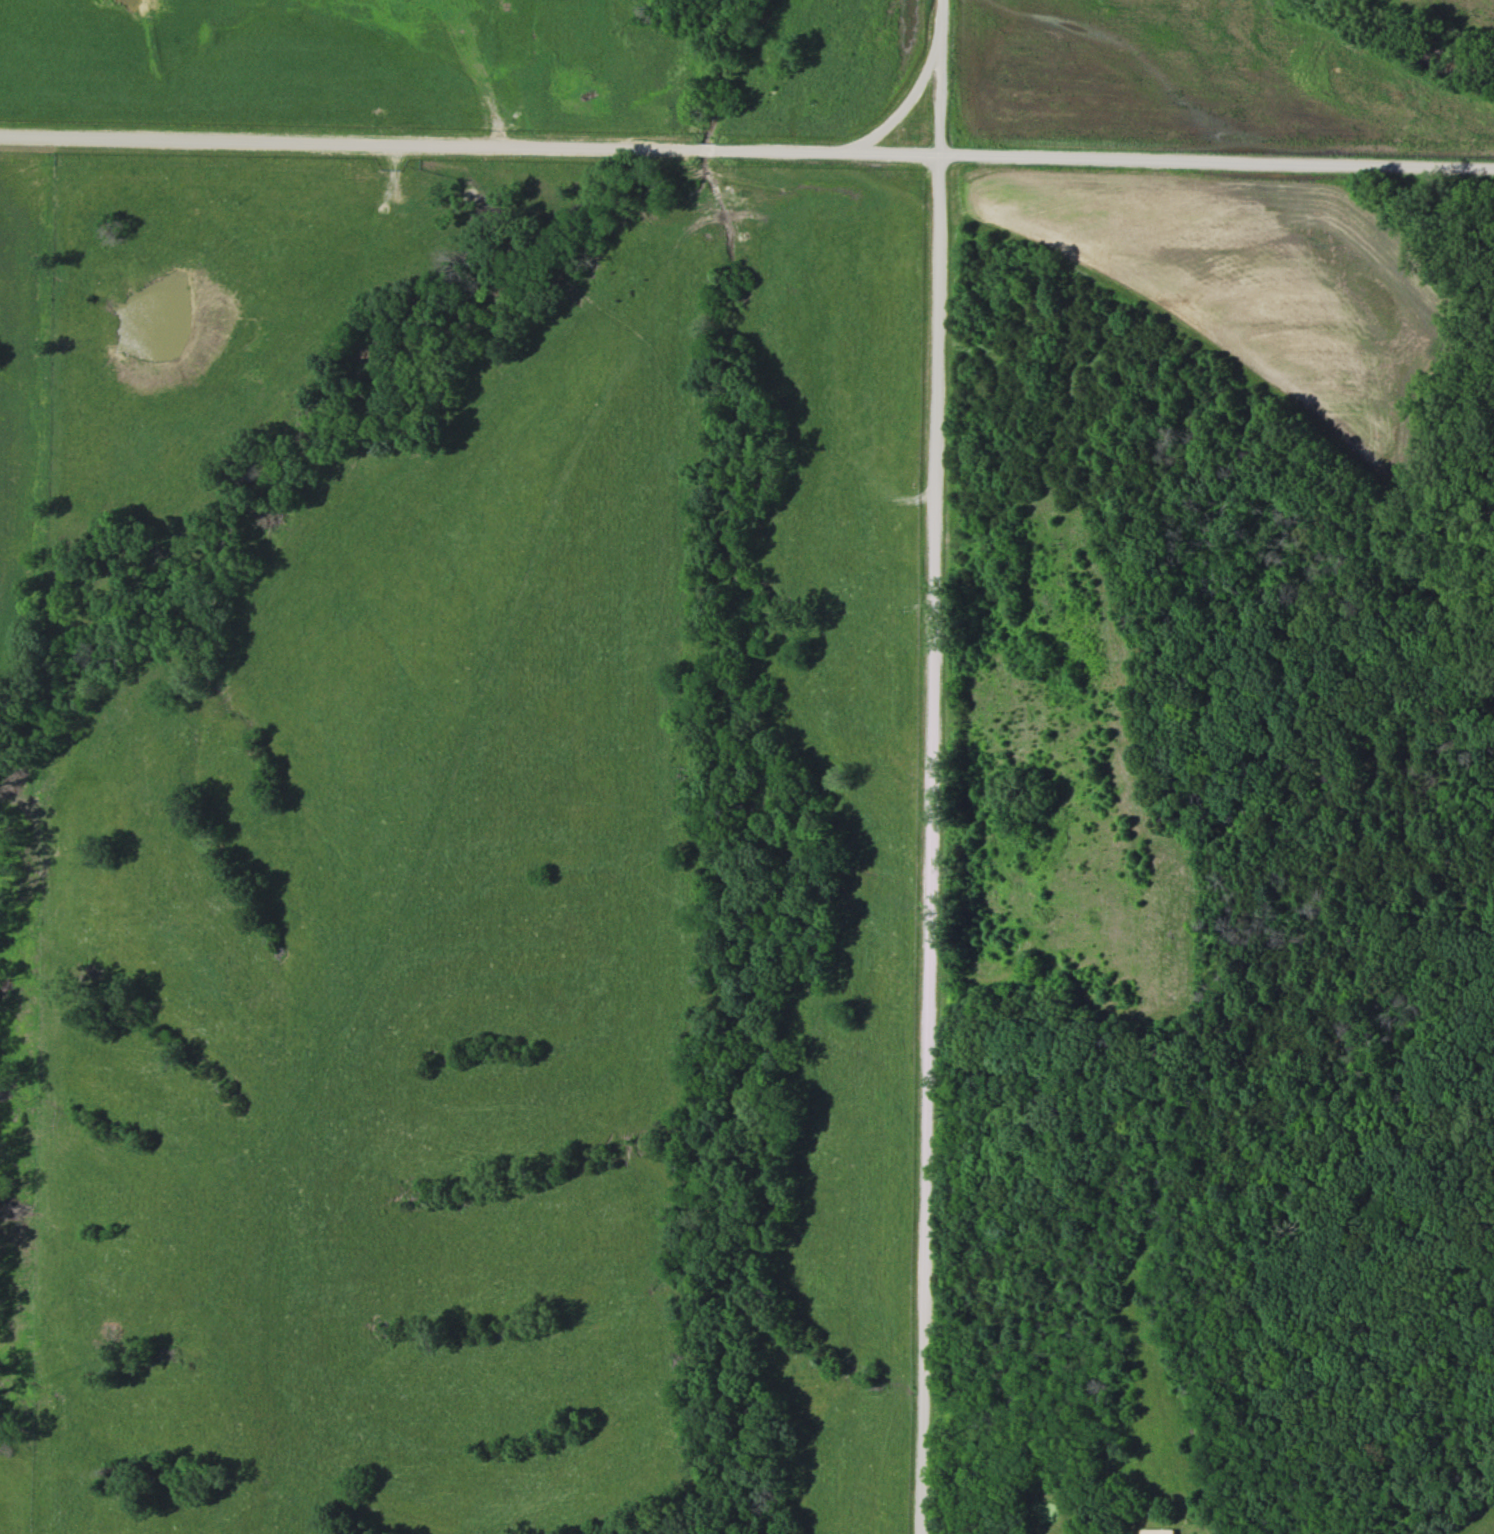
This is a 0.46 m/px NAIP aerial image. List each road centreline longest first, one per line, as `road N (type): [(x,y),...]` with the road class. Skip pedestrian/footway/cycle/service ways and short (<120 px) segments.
road 1 (residential): [(923,1533),(942,0)]
road 2 (residential): [(1493,169),(0,142)]
road 3 (residential): [(848,153),(897,117),(941,45)]

